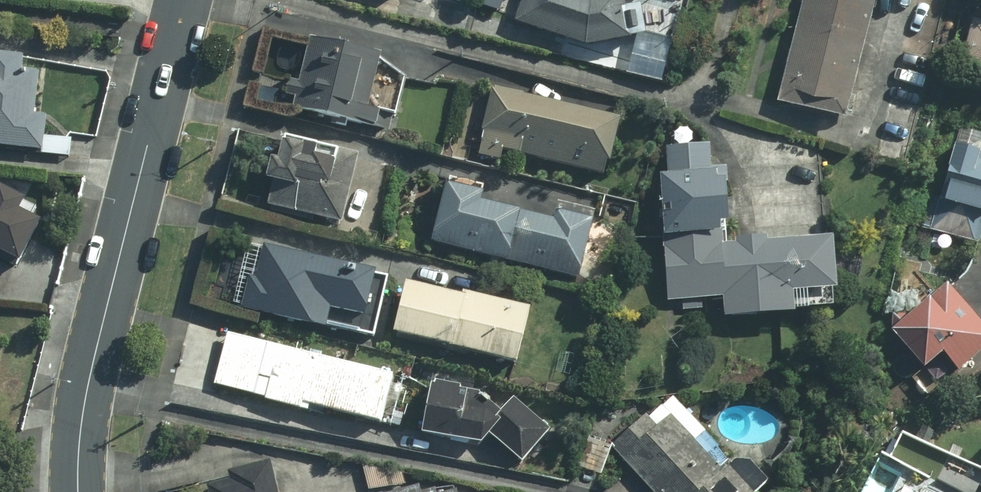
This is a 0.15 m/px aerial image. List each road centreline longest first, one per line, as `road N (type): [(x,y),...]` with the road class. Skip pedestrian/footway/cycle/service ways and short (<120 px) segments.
road 1 (secondary): [(80,491),(96,347),(183,0)]

